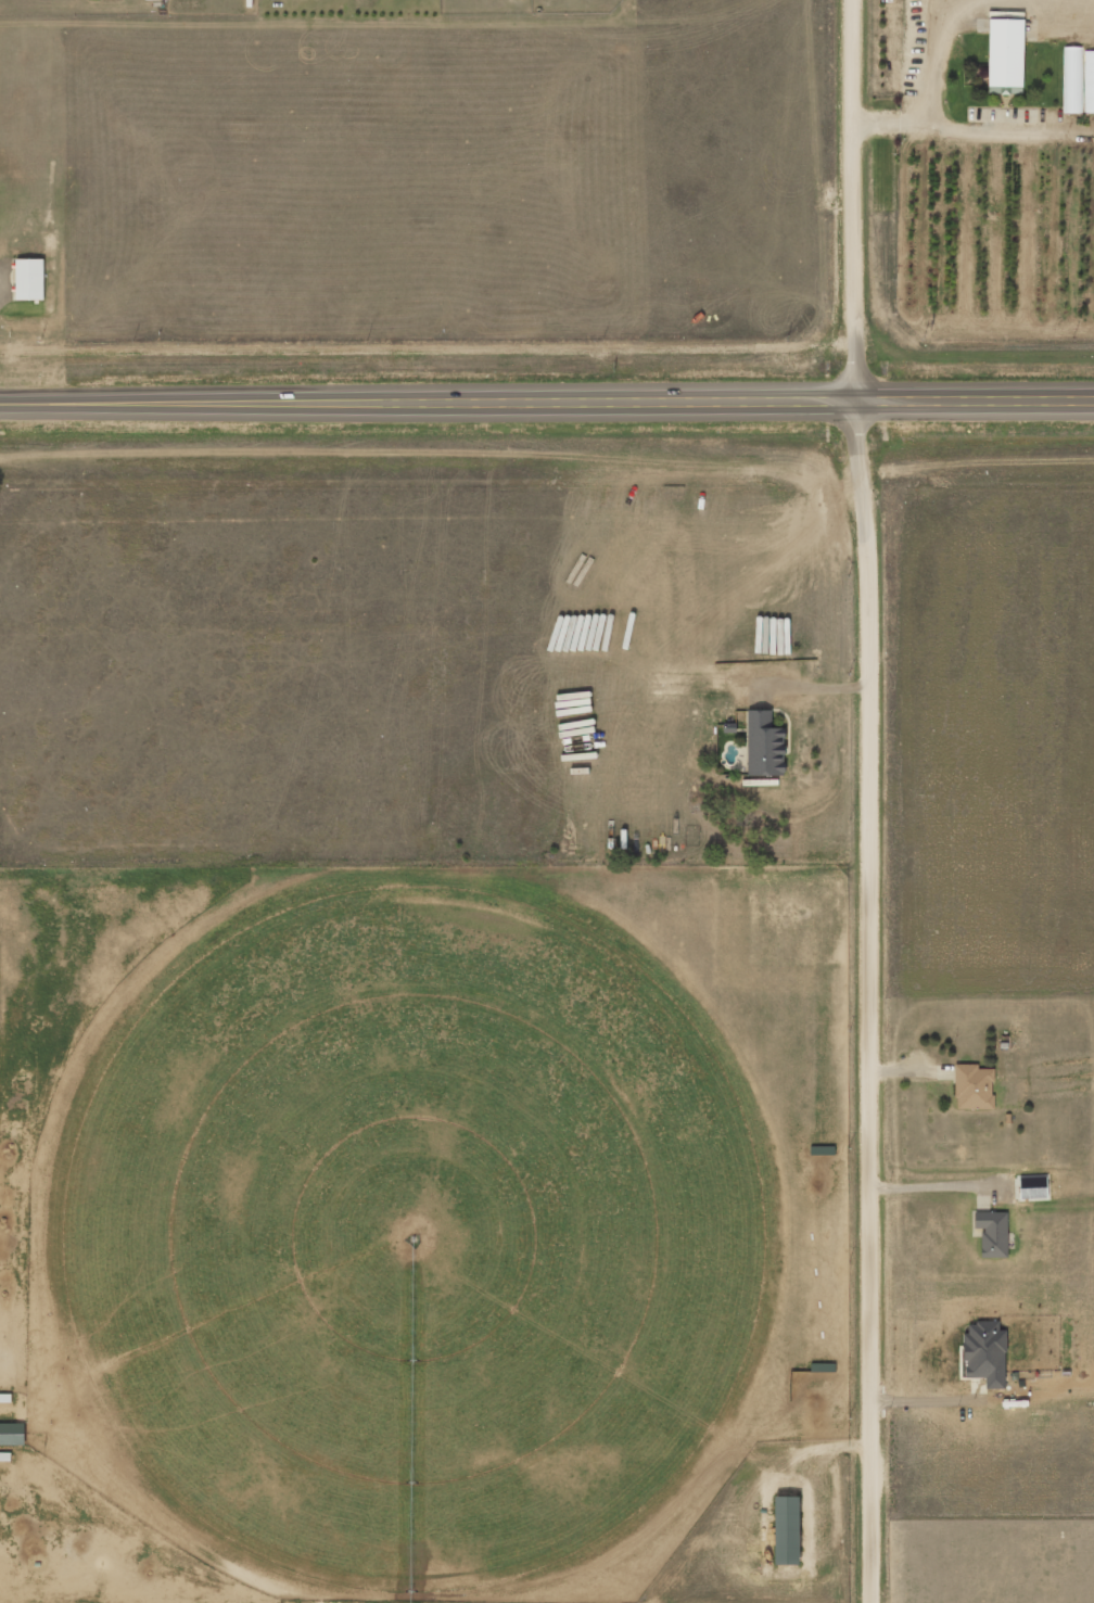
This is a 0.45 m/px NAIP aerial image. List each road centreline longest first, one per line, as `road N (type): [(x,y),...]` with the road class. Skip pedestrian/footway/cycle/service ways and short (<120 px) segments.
road 1 (residential): [(870,1602),(870,622),(852,404),(850,0)]
road 2 (trunk): [(0,405),(1093,403)]

